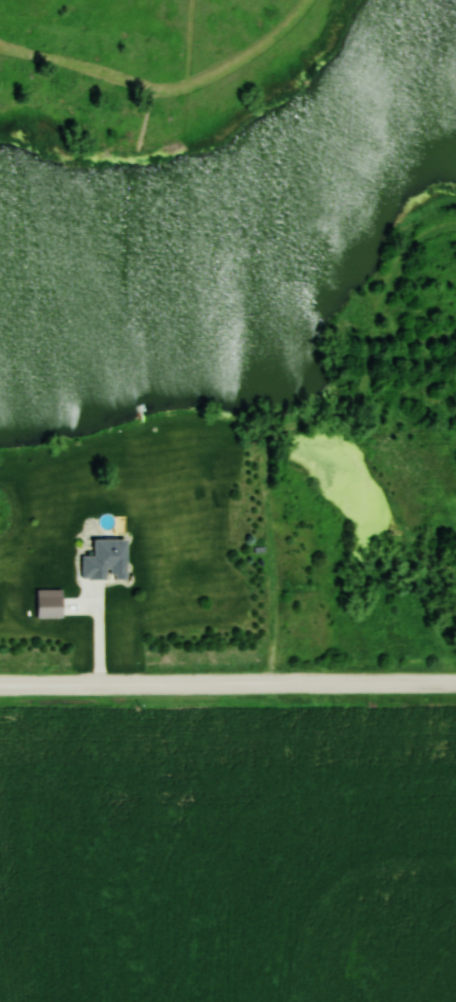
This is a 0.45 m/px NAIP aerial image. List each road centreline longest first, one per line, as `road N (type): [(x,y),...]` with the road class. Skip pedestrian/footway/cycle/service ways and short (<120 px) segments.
road 1 (residential): [(0,685),(455,682)]

